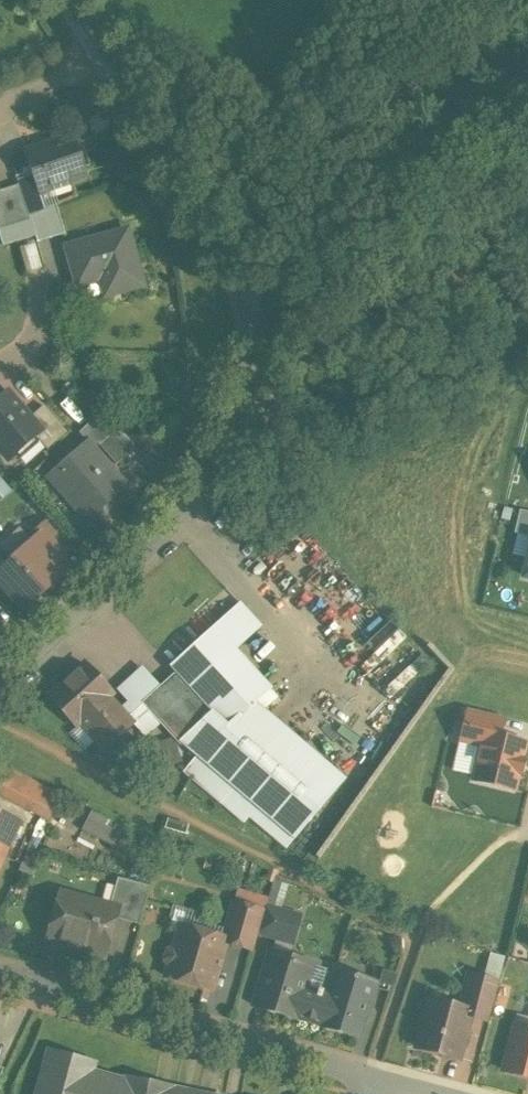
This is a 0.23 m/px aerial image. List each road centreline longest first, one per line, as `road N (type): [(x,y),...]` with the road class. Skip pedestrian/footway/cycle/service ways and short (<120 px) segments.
road 1 (residential): [(99,61),(217,245),(252,351),(229,440),(177,523),(0,684)]
road 2 (residential): [(371,1084),(0,981)]

